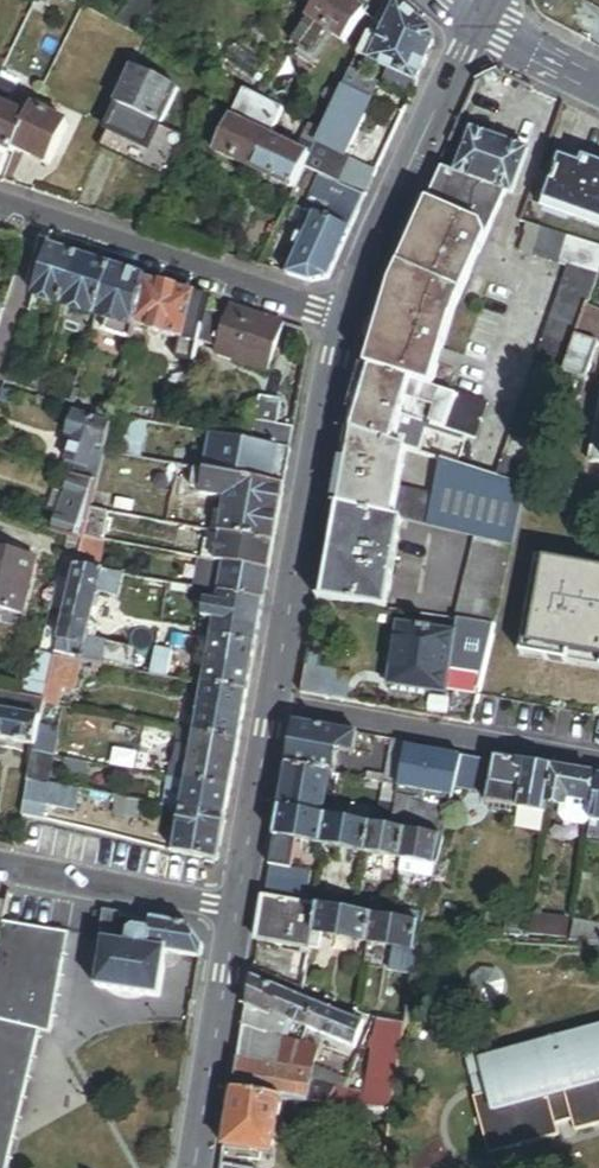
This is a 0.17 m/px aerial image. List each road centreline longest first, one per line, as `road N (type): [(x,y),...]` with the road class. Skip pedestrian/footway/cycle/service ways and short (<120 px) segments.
road 1 (tertiary): [(274,705),(344,322)]
road 2 (residential): [(0,209),(344,322)]
road 3 (residential): [(274,705),(598,759)]
road 4 (tertiary): [(344,322),(476,25)]
road 5 (tertiary): [(195,1167),(235,915)]
road 6 (residential): [(235,915),(0,870)]
road 7 (tertiary): [(235,915),(274,705)]
road 8 (residential): [(598,84),(476,25)]

